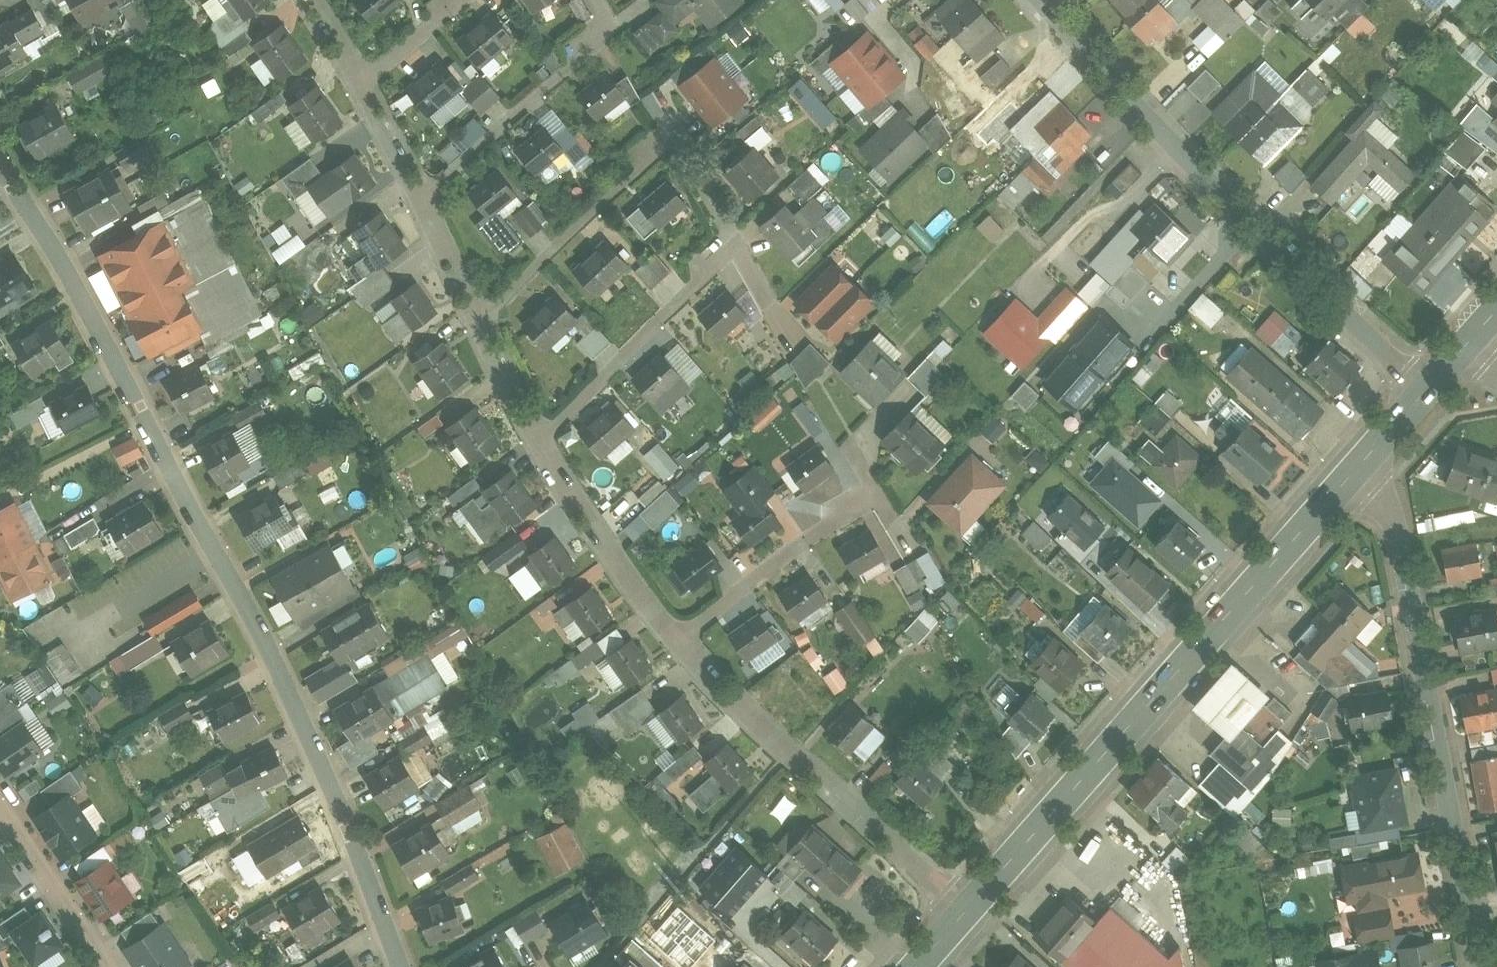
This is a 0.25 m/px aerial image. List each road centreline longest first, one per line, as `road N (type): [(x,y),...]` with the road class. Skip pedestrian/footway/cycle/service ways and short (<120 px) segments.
road 1 (residential): [(397,966),(289,685),(0,169)]
road 2 (secondary): [(1356,470),(966,912)]
road 3 (residential): [(1426,391),(1204,177),(1041,0)]
road 4 (residential): [(1478,966),(1398,538),(1379,495),(1356,470)]
road 5 (residential): [(679,639),(813,775),(966,912)]
road 6 (residential): [(421,201),(613,28),(597,0)]
road 7 (residential): [(540,445),(735,246)]
road 8 (residential): [(679,639),(869,489)]
road 9 (residential): [(482,320),(655,153)]
road 10 (residential): [(540,445),(679,639)]
road 11 (residential): [(110,966),(0,806)]
road 12 (residential): [(482,320),(540,445)]
road 13 (residential): [(421,201),(482,320)]
road 14 (residential): [(362,82),(421,201)]
road 15 (residential): [(362,82),(461,0)]

